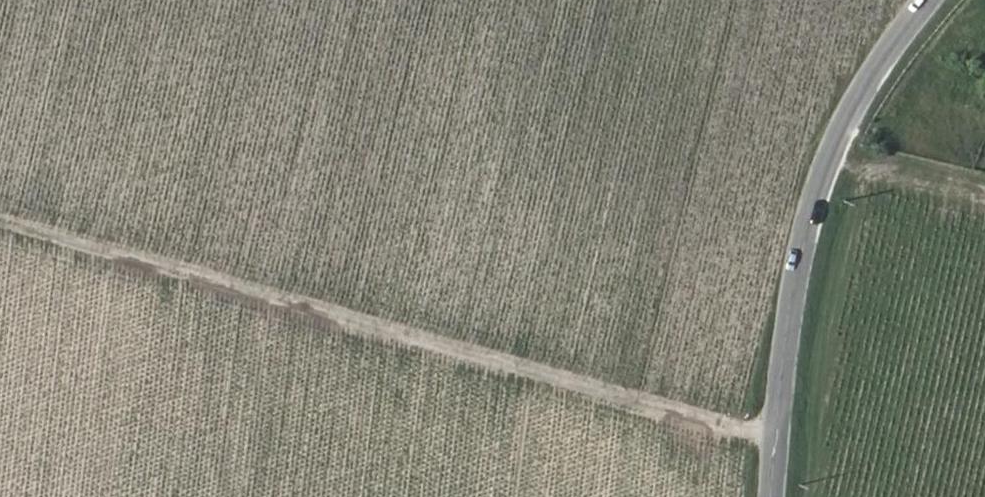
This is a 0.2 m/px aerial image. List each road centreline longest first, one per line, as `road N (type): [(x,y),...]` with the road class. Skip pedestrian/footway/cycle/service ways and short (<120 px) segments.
road 1 (secondary): [(777,496),(793,303),(818,189),(861,93),(928,0)]

